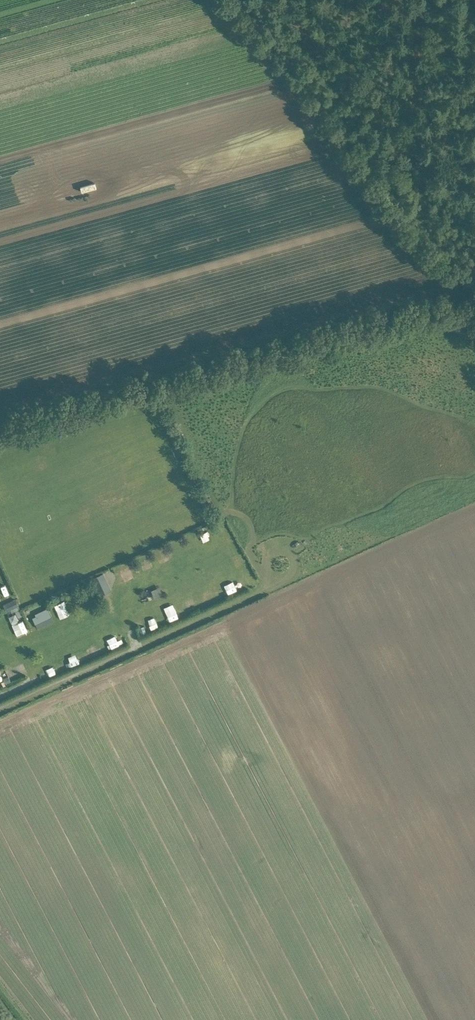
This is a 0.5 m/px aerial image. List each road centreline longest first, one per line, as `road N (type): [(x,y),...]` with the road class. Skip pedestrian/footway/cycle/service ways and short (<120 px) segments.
road 1 (track): [(408,146),(273,0)]
road 2 (track): [(427,0),(408,146)]

